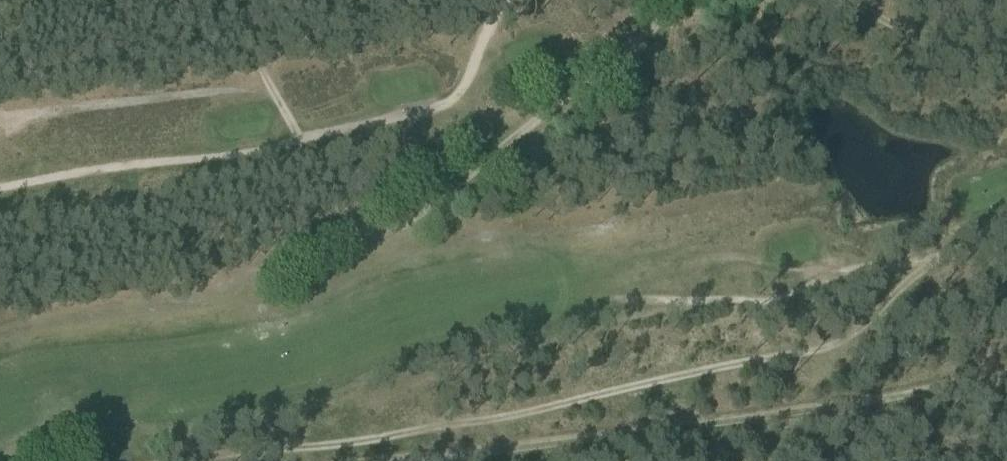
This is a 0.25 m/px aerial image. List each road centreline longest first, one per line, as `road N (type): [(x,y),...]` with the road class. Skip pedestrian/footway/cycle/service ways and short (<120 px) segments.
road 1 (track): [(930,257),(865,320),(816,345),(479,422),(196,460)]
road 2 (track): [(234,0),(287,117),(345,209),(375,229),(424,211),(691,0)]
road 3 (track): [(1006,215),(959,250),(844,269),(770,302),(628,300)]
road 4 (track): [(845,0),(1006,93)]

